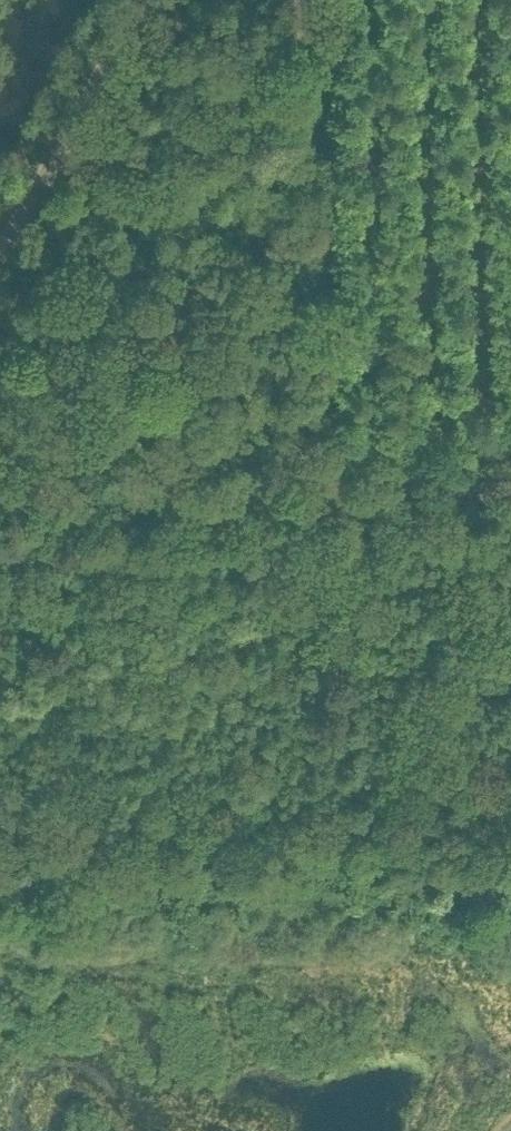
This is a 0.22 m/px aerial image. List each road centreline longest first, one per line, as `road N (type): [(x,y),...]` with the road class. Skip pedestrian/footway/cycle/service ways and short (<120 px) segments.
road 1 (unclassified): [(510,488),(0,495)]
road 2 (unclassified): [(0,251),(143,0)]

